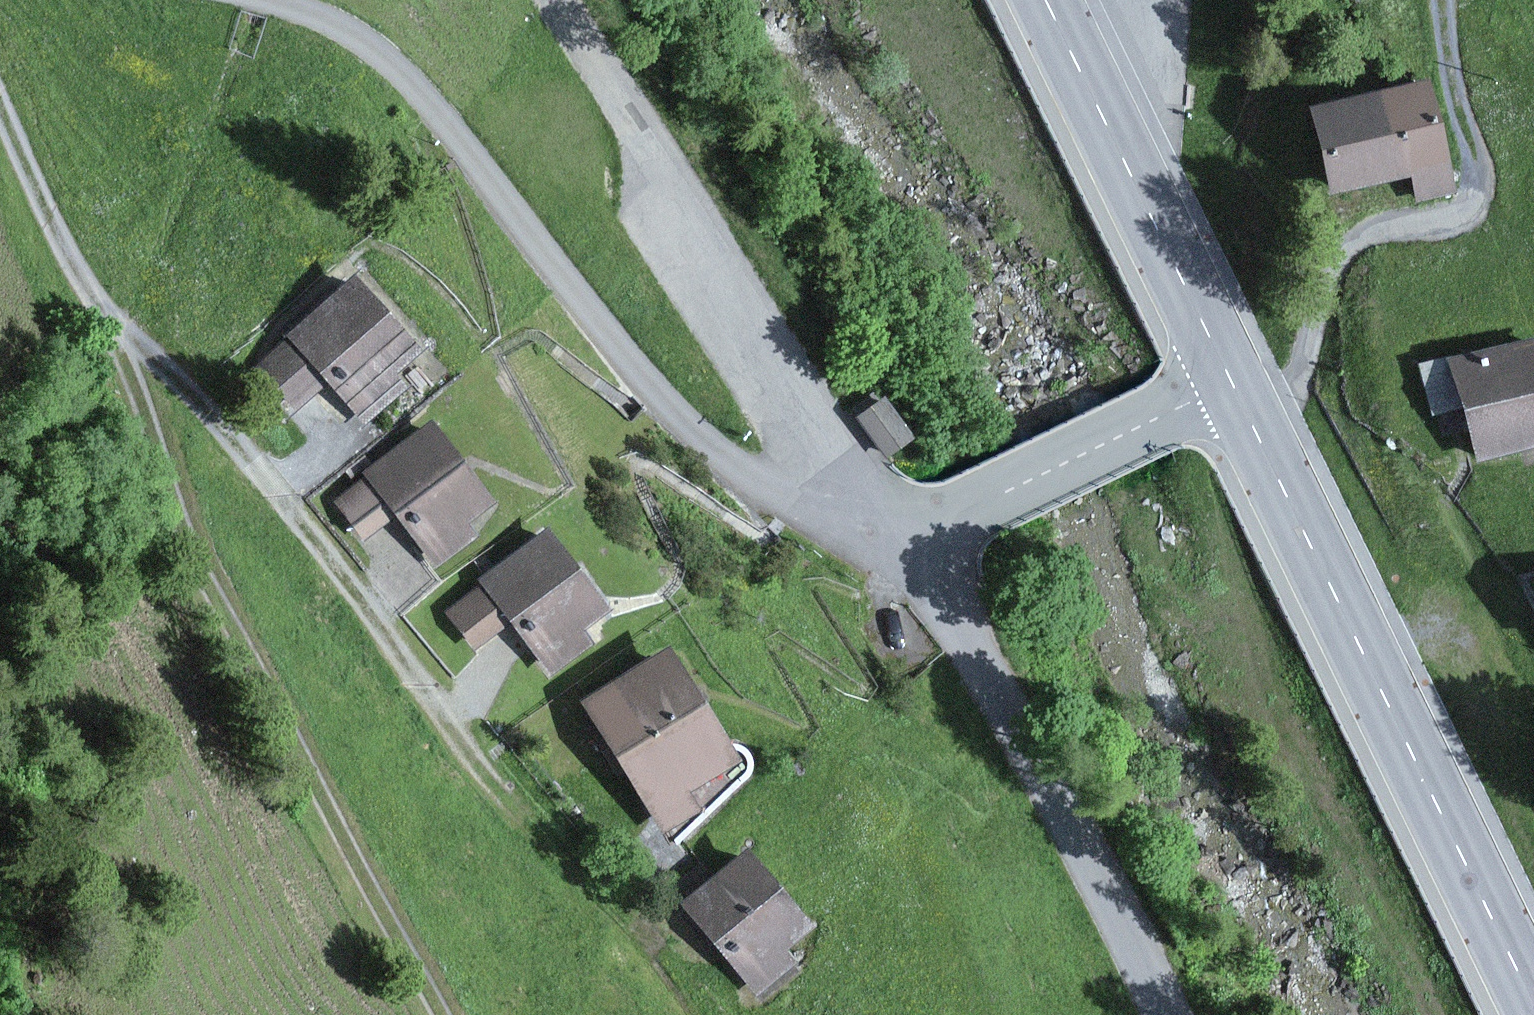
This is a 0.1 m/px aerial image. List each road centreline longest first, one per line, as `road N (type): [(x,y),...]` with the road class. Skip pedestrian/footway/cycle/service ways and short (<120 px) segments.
road 1 (unclassified): [(270,0),(359,35),(436,106),(655,390),(735,466),(795,511),(902,531)]
road 2 (track): [(441,698),(244,429),(85,272),(0,85)]
road 3 (track): [(445,1014),(218,558),(140,332)]
road 4 (secondary): [(1231,381),(1533,1003)]
road 5 (track): [(902,531),(848,462),(557,0)]
road 6 (residential): [(902,531),(981,658),(1160,1014)]
road 7 (secondary): [(1046,0),(1231,381)]
road 8 (residential): [(963,513),(1231,381)]

